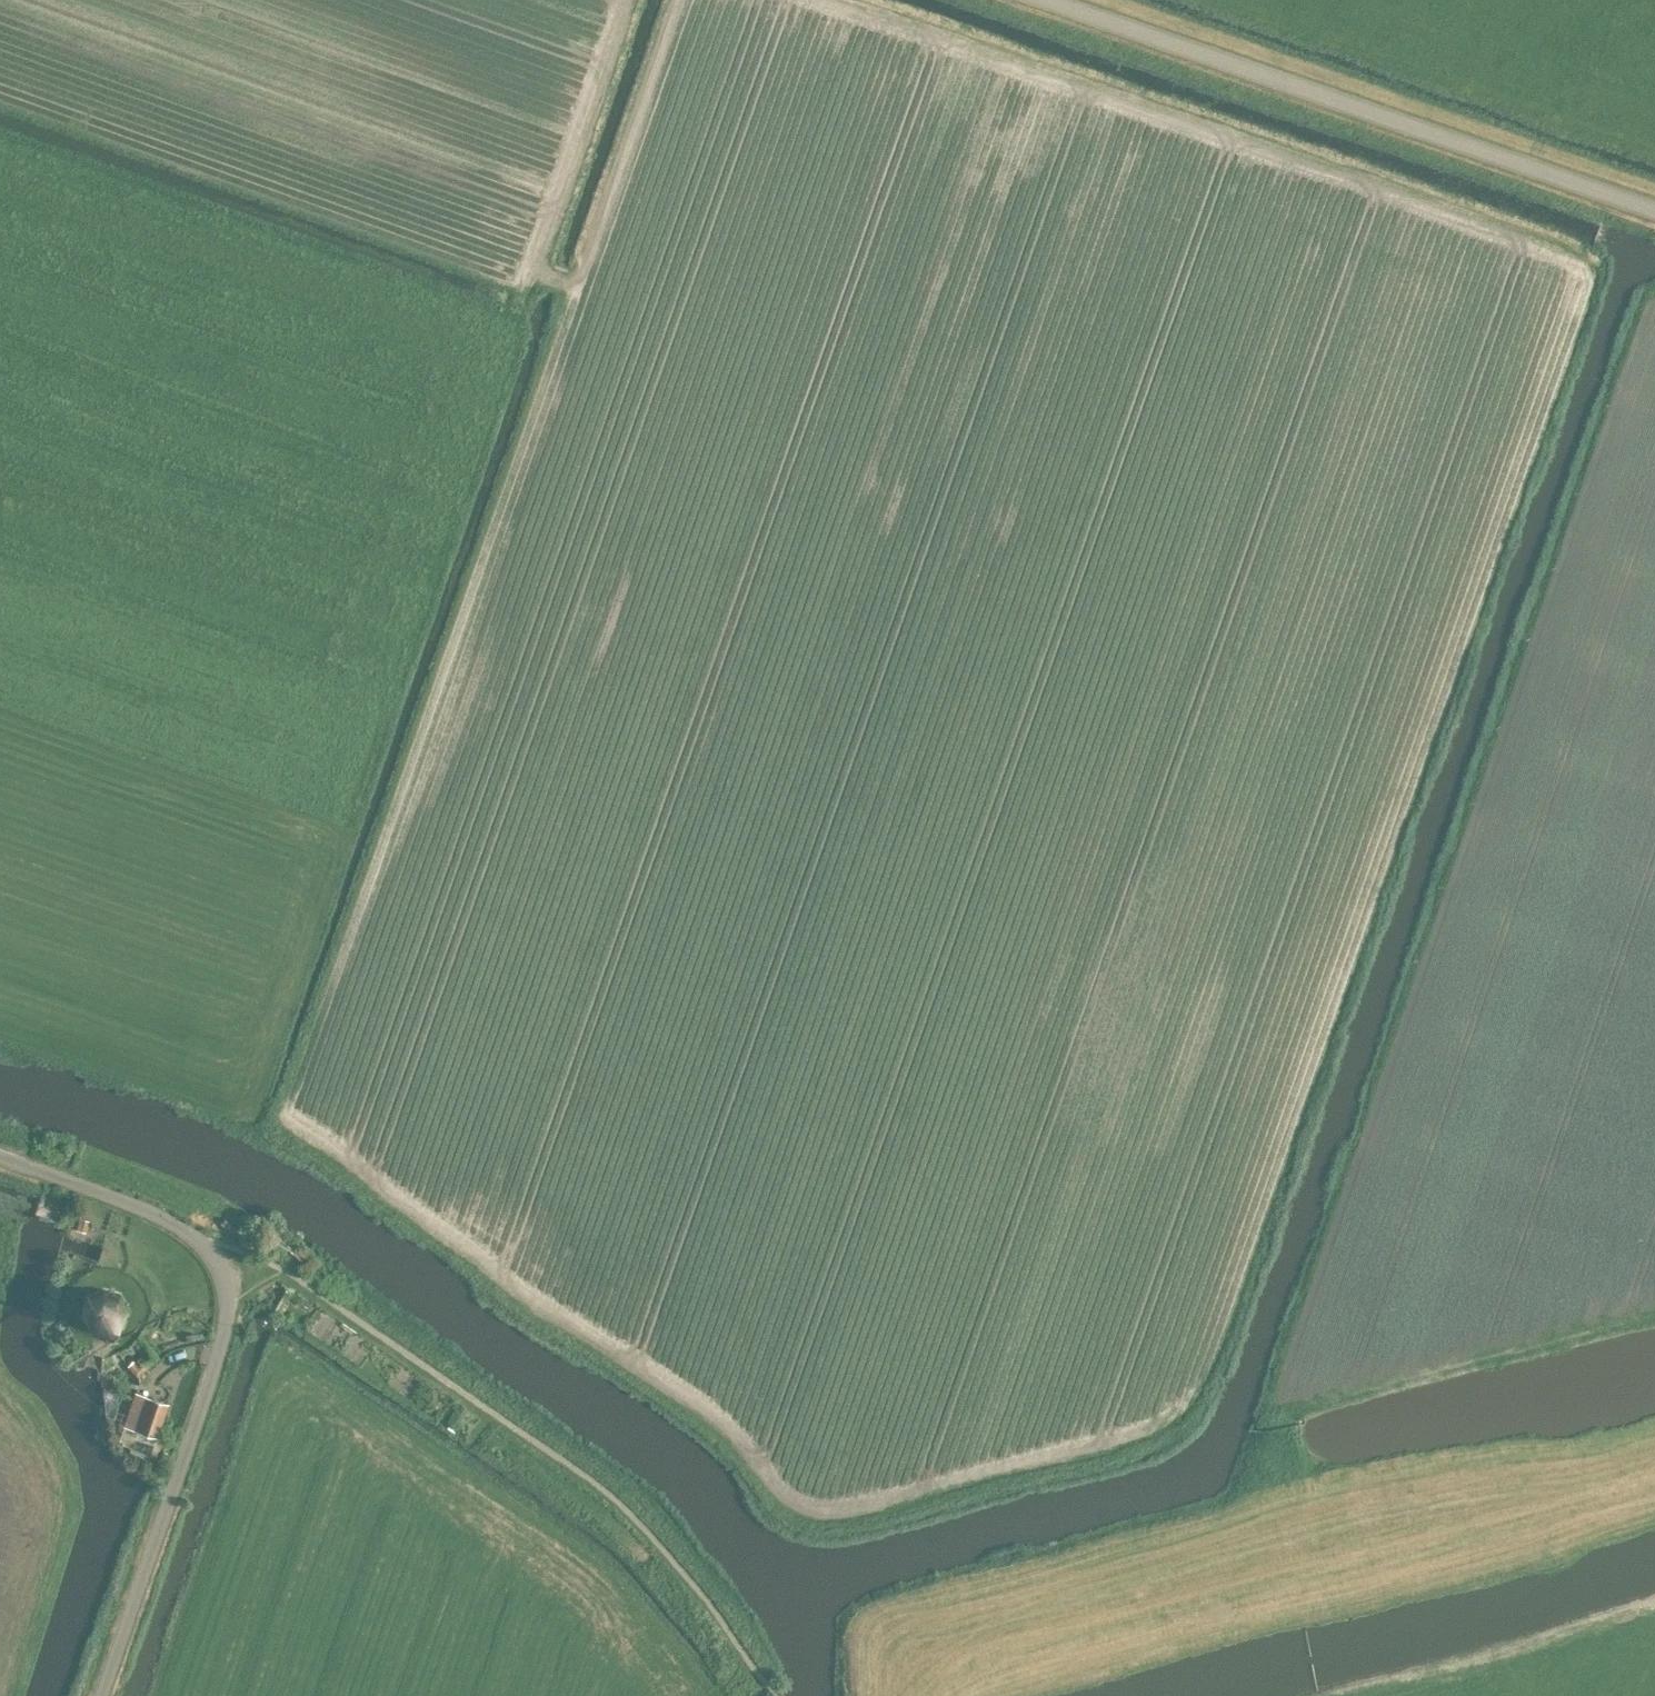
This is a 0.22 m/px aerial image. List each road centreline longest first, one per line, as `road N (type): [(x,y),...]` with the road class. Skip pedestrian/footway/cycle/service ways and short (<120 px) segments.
road 1 (tertiary): [(1654,212),(1041,0)]
road 2 (unclassified): [(105,1695),(216,1376),(228,1282),(213,1253)]
road 3 (unclassified): [(0,1159),(128,1203),(213,1253)]

